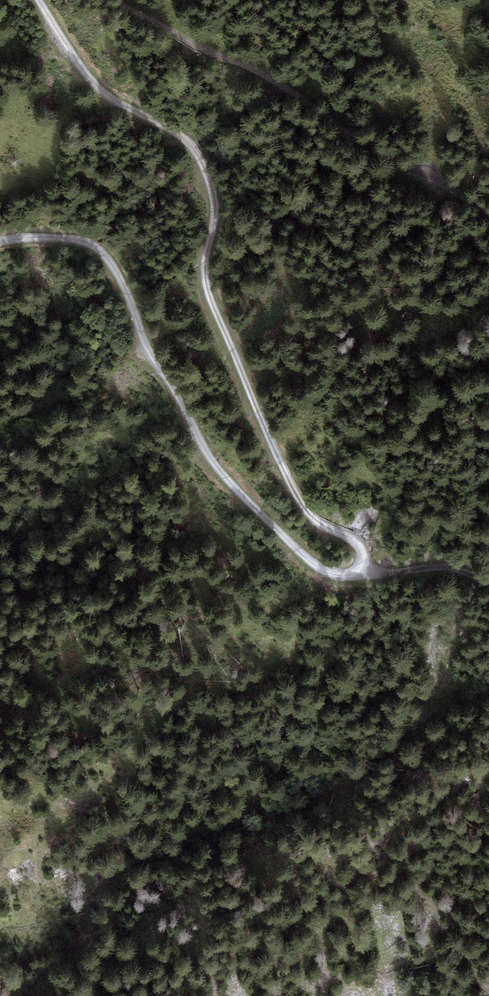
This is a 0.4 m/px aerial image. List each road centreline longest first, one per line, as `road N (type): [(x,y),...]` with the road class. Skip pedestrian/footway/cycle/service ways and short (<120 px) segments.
road 1 (track): [(35,0),(75,61),(108,93),(174,130),(199,155),(215,213),(205,271),(212,305),(297,497),(319,524),(361,547),(362,565)]
road 2 (track): [(362,565),(341,574),(317,566),(212,464),(98,249),(75,238),(0,241)]
road 3 (track): [(112,0),(189,44),(267,73),(346,132),(488,218)]
road 4 (track): [(488,587),(440,567),(393,573),(362,565)]

